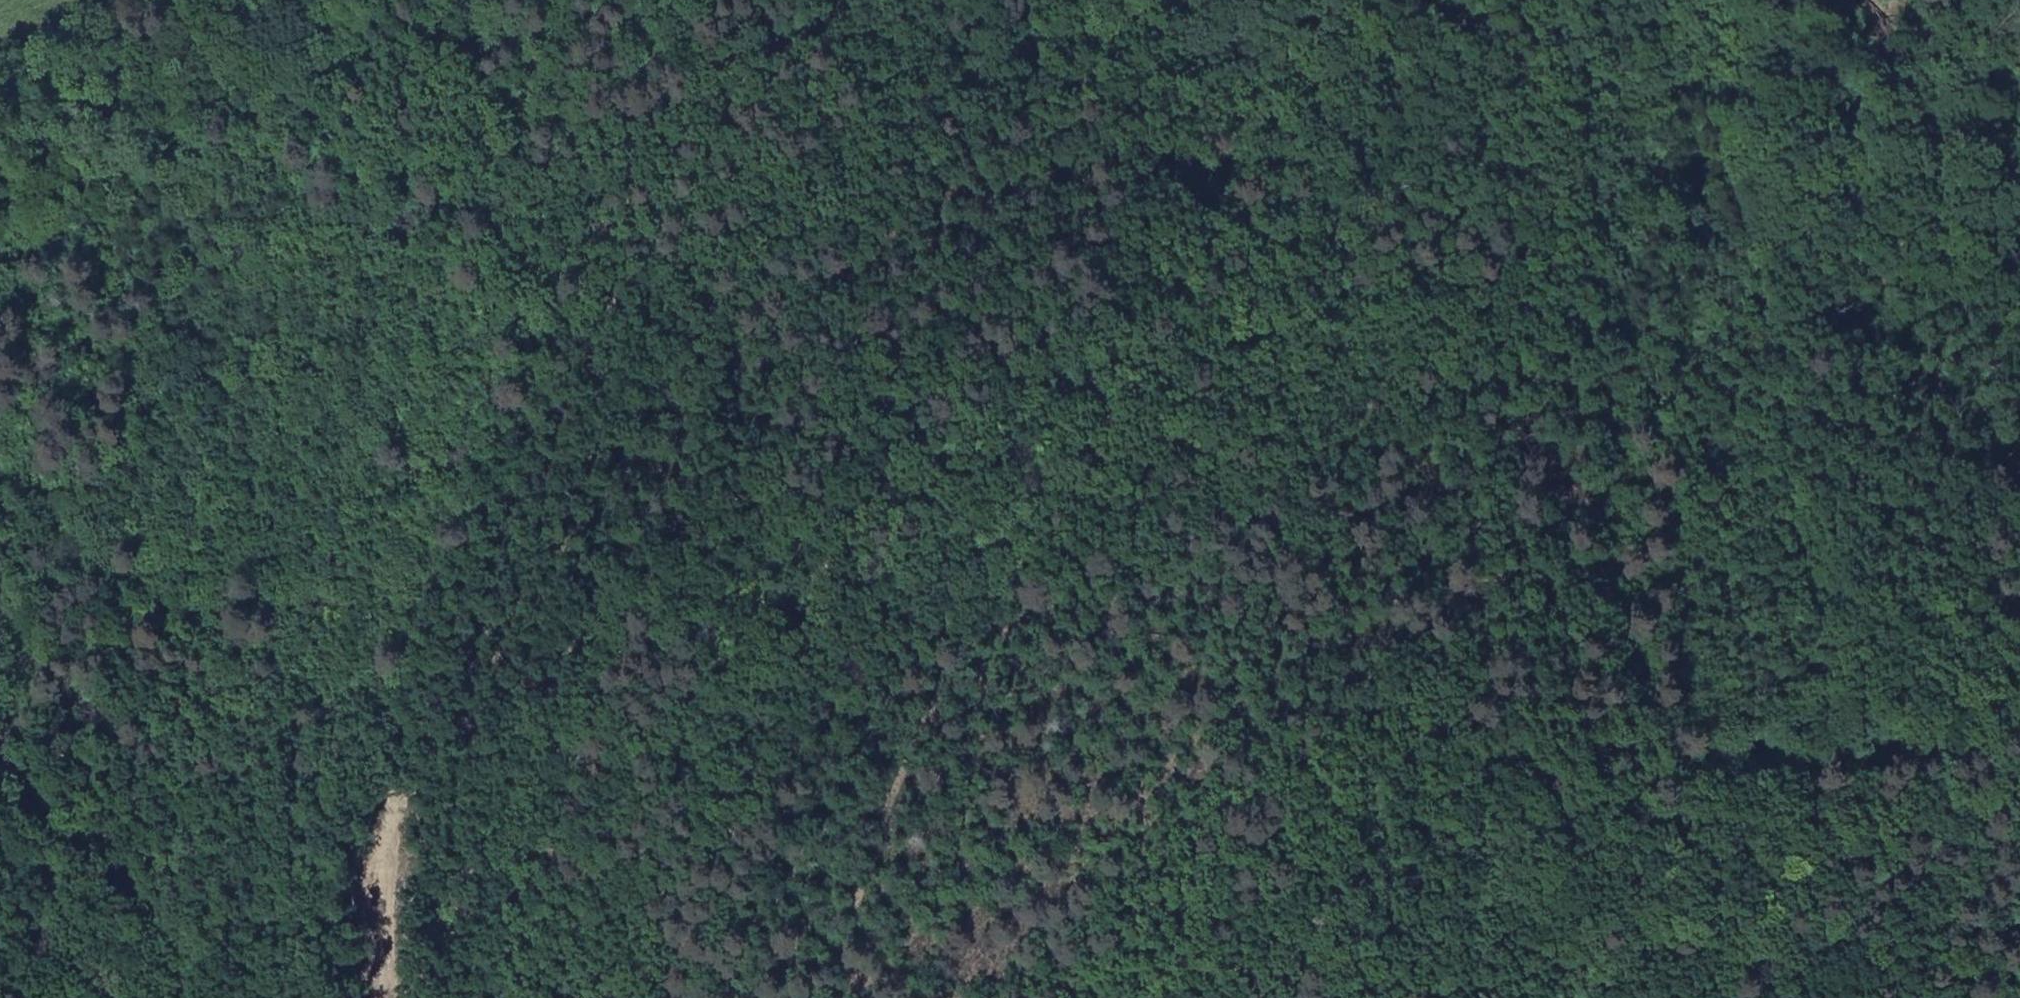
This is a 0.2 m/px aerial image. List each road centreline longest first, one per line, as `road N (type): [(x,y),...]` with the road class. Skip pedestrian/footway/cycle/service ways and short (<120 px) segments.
road 1 (track): [(0,269),(324,81),(381,25),(393,0)]

